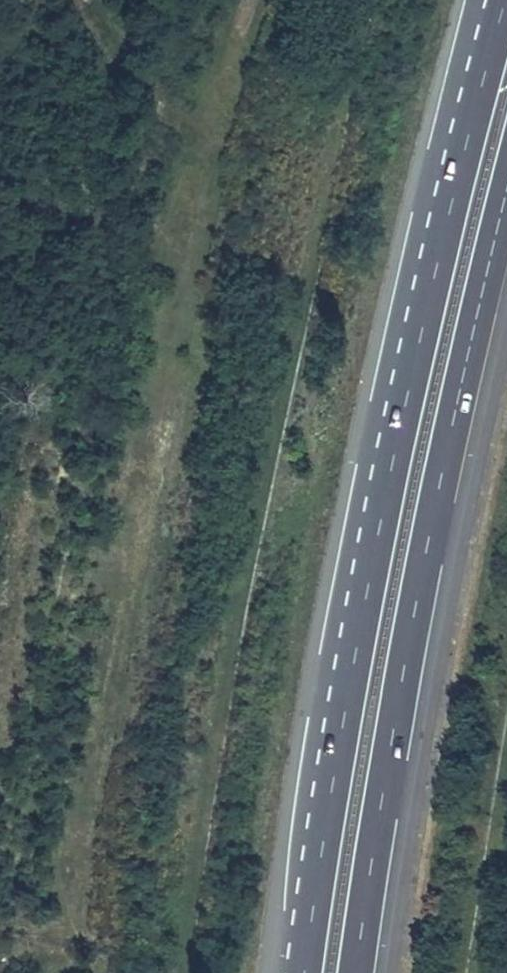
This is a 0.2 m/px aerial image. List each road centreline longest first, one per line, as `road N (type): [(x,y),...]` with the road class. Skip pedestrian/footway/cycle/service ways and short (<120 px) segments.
road 1 (motorway): [(355,972),(428,538),(506,190)]
road 2 (motorway): [(402,421),(344,712),(305,972)]
road 3 (motorway): [(506,0),(402,421)]
road 4 (motorway): [(482,0),(402,421)]

